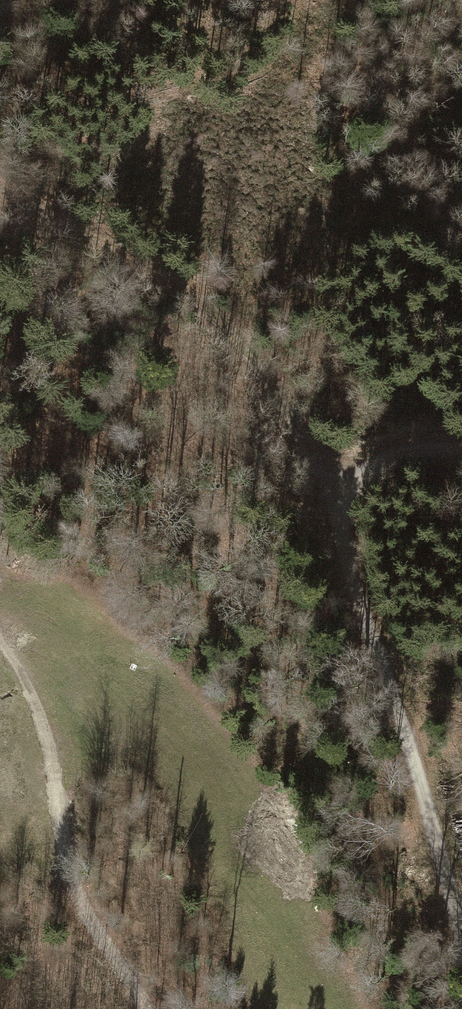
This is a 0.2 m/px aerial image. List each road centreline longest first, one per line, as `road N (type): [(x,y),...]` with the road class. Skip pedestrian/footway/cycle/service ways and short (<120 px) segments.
road 1 (track): [(461,452),(399,457),(362,477),(341,528),(461,942)]
road 2 (track): [(0,194),(134,254),(189,293),(242,345),(303,444),(348,497)]
road 3 (track): [(142,1008),(73,892),(43,718),(0,656)]

